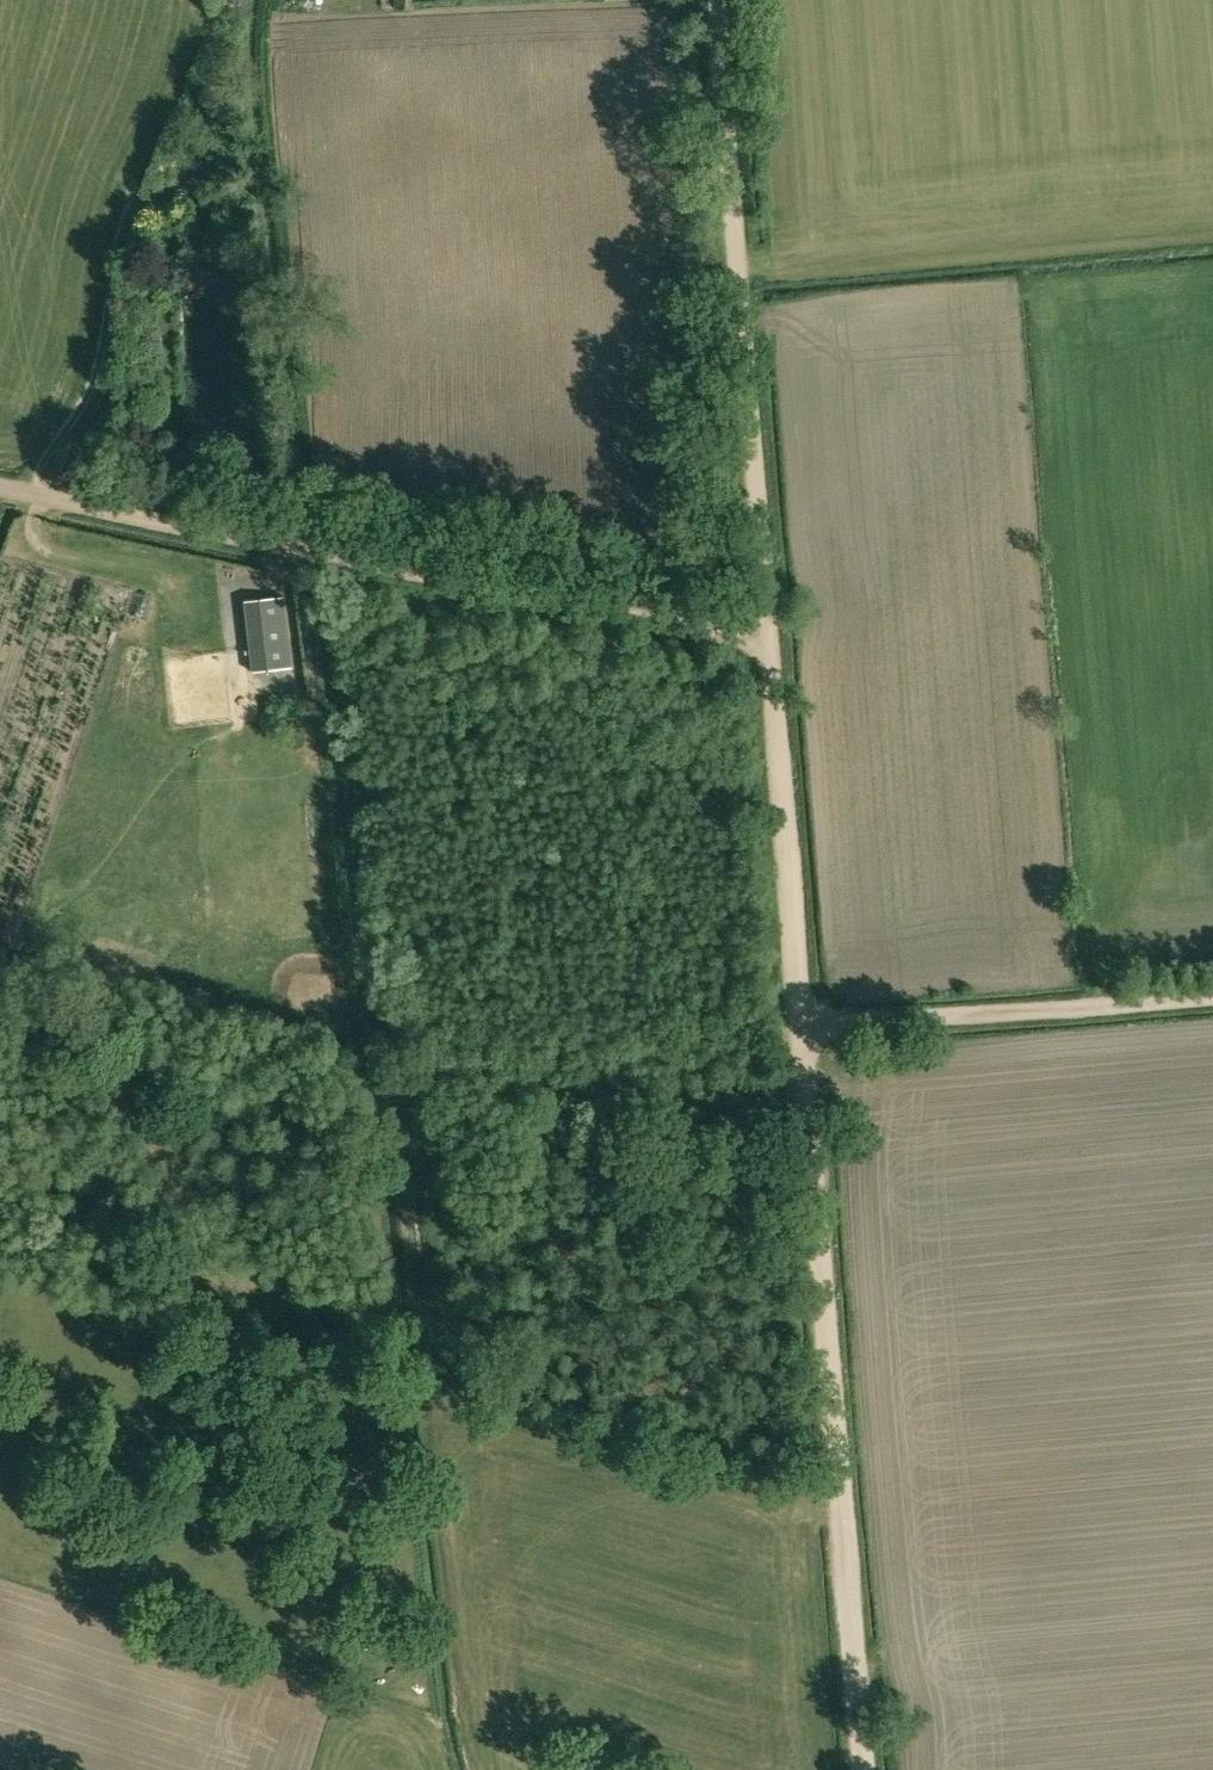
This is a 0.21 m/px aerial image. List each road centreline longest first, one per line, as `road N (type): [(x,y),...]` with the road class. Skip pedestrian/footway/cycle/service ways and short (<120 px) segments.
road 1 (track): [(772,647),(0,491)]
road 2 (track): [(864,1769),(805,1029)]
road 3 (track): [(772,647),(720,0)]
road 4 (track): [(1212,995),(805,1029)]
road 5 (track): [(805,1029),(772,647)]

